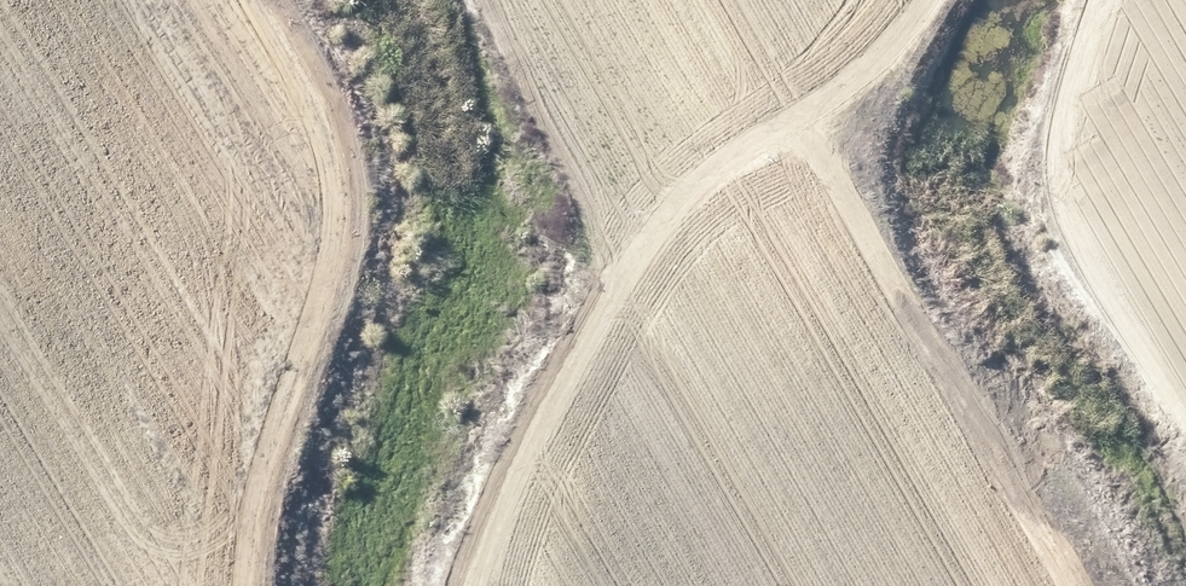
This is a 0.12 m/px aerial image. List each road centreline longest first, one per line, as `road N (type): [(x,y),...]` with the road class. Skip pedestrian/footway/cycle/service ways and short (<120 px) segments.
road 1 (track): [(467,0),(585,213),(590,271),(554,334),(474,585)]
road 2 (track): [(247,585),(319,275),(318,206),(289,47),(260,0)]
road 3 (track): [(590,271),(708,163),(914,21),(926,0)]
road 4 (track): [(1127,0),(1081,160),(1113,264),(1185,398)]

